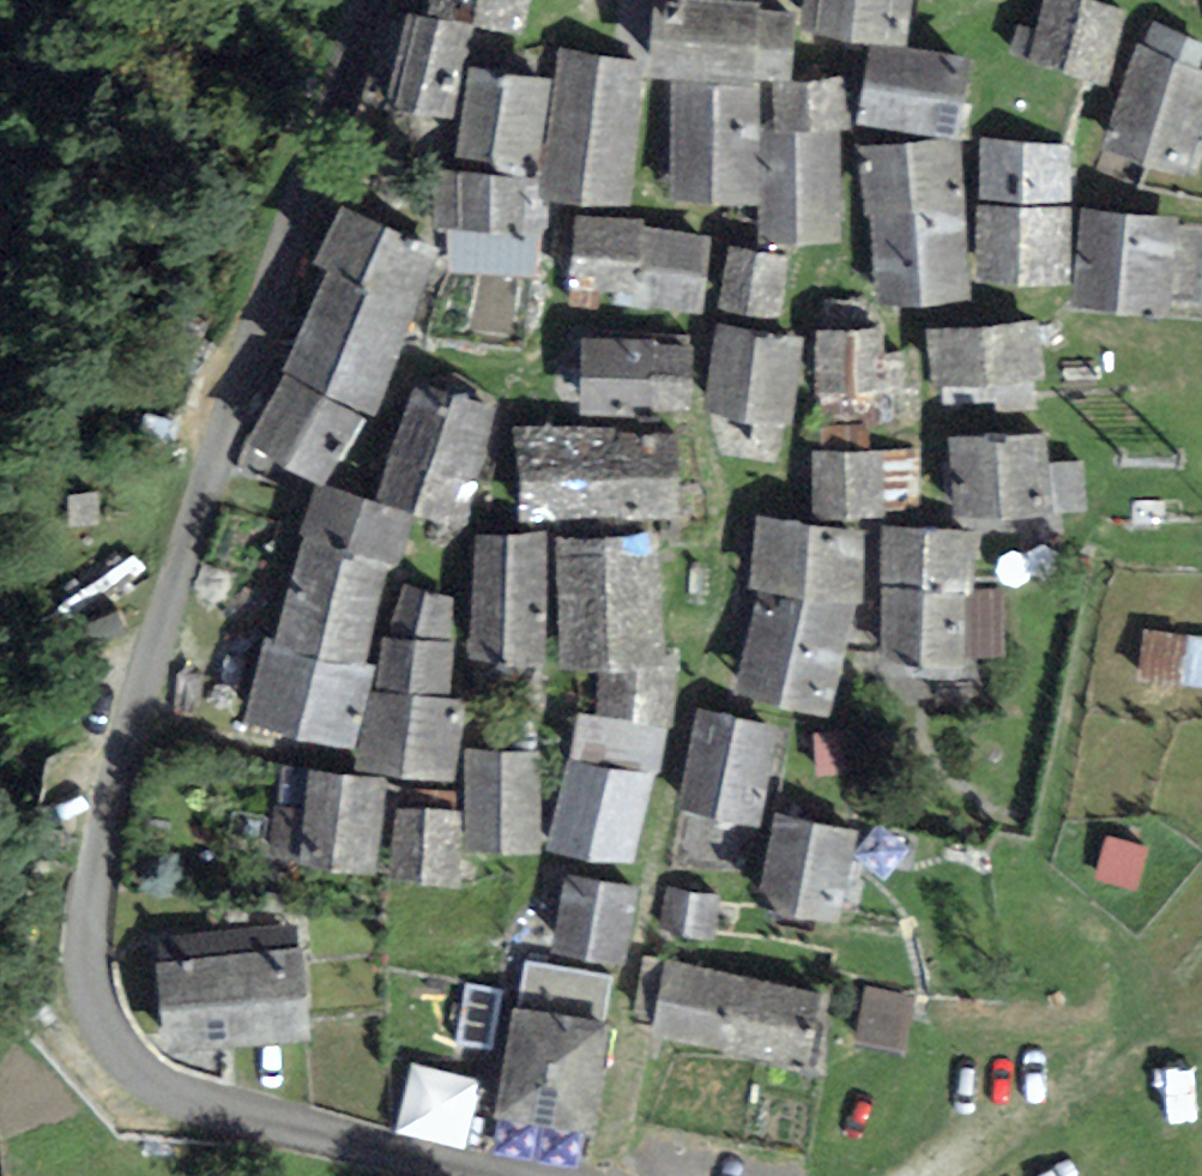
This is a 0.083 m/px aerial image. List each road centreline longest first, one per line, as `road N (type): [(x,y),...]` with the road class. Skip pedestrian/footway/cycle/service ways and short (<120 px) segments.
road 1 (unclassified): [(487,1175),(157,1087),(100,1027),(85,966),(108,799),(162,579),(364,0)]

